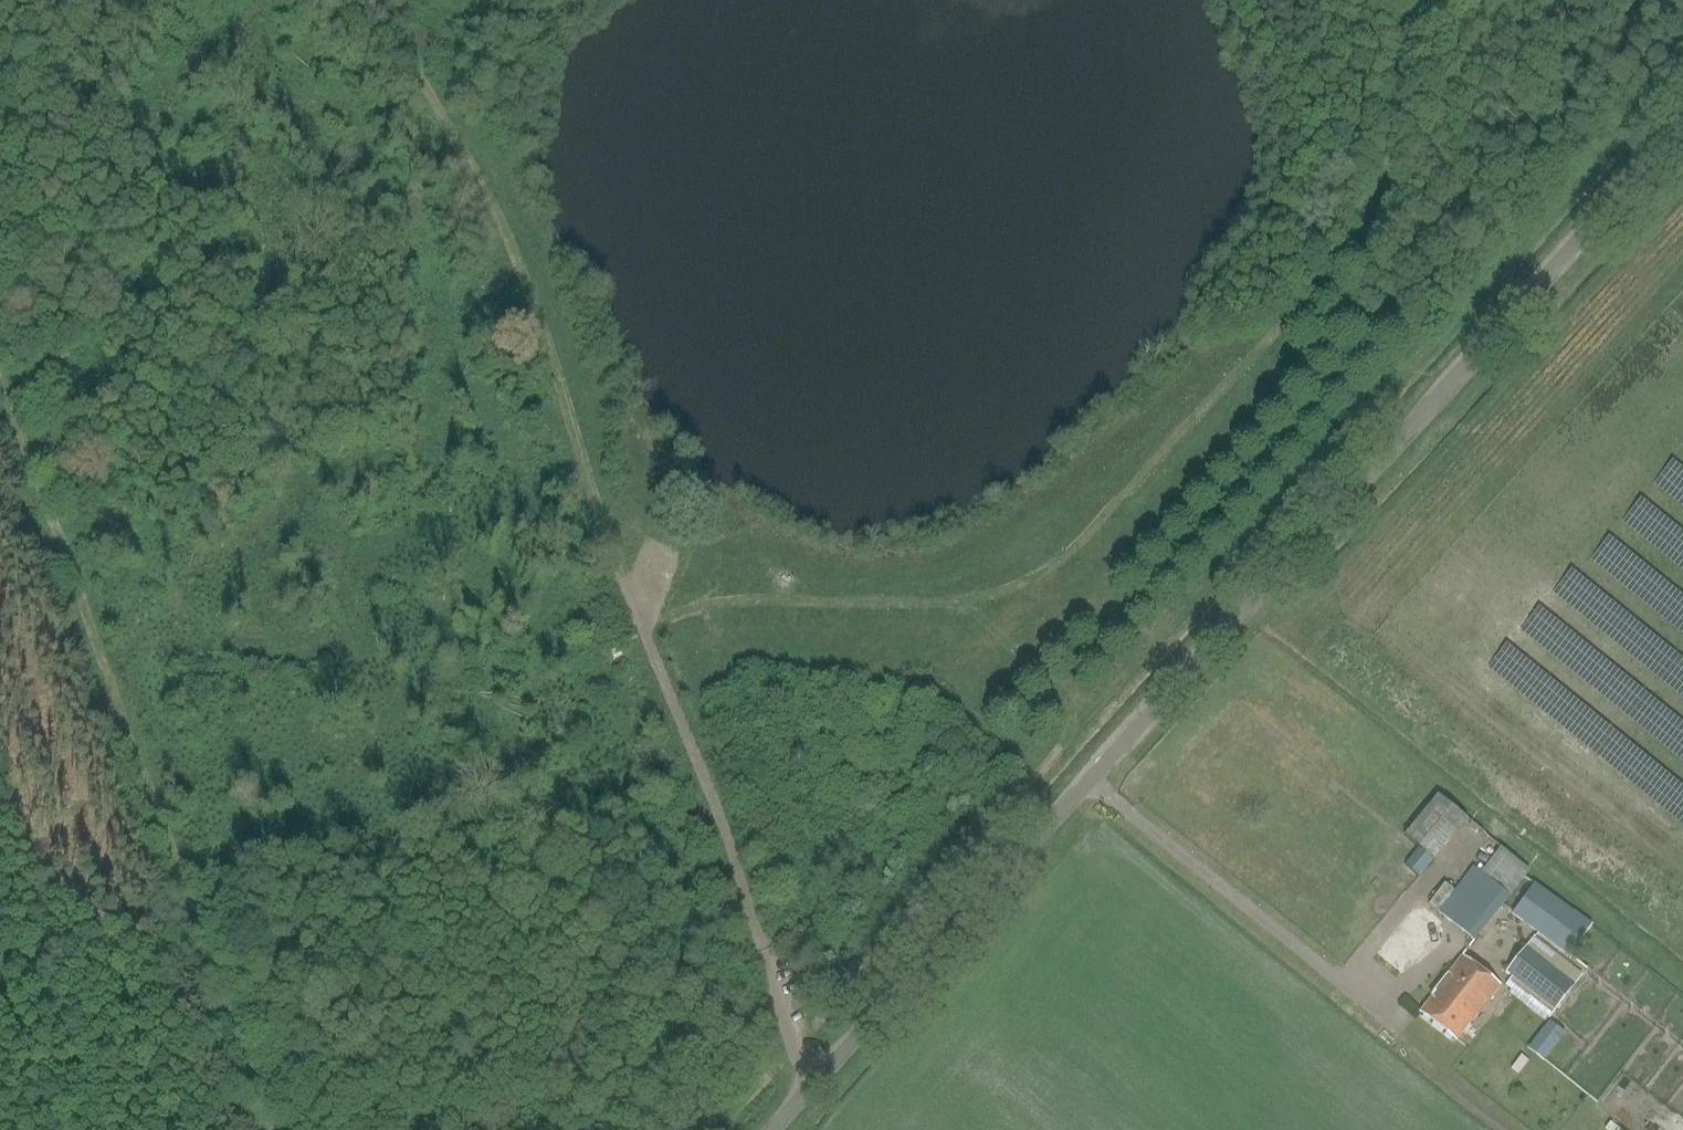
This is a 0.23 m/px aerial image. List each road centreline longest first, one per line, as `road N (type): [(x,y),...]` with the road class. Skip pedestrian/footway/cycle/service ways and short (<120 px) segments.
road 1 (residential): [(814,1090),(1682,122)]
road 2 (track): [(653,594),(774,652),(813,658),(1005,593),(1072,556),(1381,210),(1424,0)]
road 3 (track): [(0,367),(274,1129)]
road 4 (track): [(658,556),(605,518),(439,107),(379,0)]
road 5 (unclassified): [(814,1090),(795,1061),(718,819),(642,633),(658,556)]

